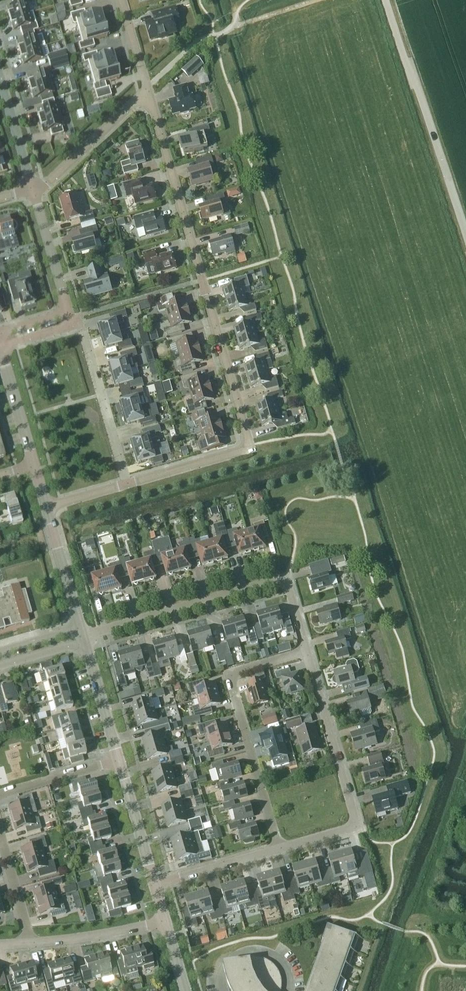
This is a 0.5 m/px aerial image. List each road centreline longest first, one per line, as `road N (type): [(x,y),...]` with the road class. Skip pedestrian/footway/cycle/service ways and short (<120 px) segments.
road 1 (residential): [(128,483),(249,442),(147,90)]
road 2 (residential): [(310,658),(290,590),(279,580),(84,635)]
road 3 (residential): [(278,850),(355,820),(310,658)]
road 4 (residential): [(278,850),(240,699),(242,674),(310,658)]
road 5 (residential): [(128,483),(80,324)]
road 6 (residential): [(33,191),(147,90)]
road 7 (residential): [(31,943),(166,921)]
road 8 (unclassified): [(84,635),(47,506)]
road 9 (unclassified): [(120,760),(84,635)]
road 10 (unclassified): [(155,883),(120,760)]
road 11 (residential): [(155,883),(278,850)]
road 12 (residential): [(66,312),(33,191)]
road 13 (residential): [(0,793),(120,760)]
road 14 (unclassified): [(35,463),(1,346)]

